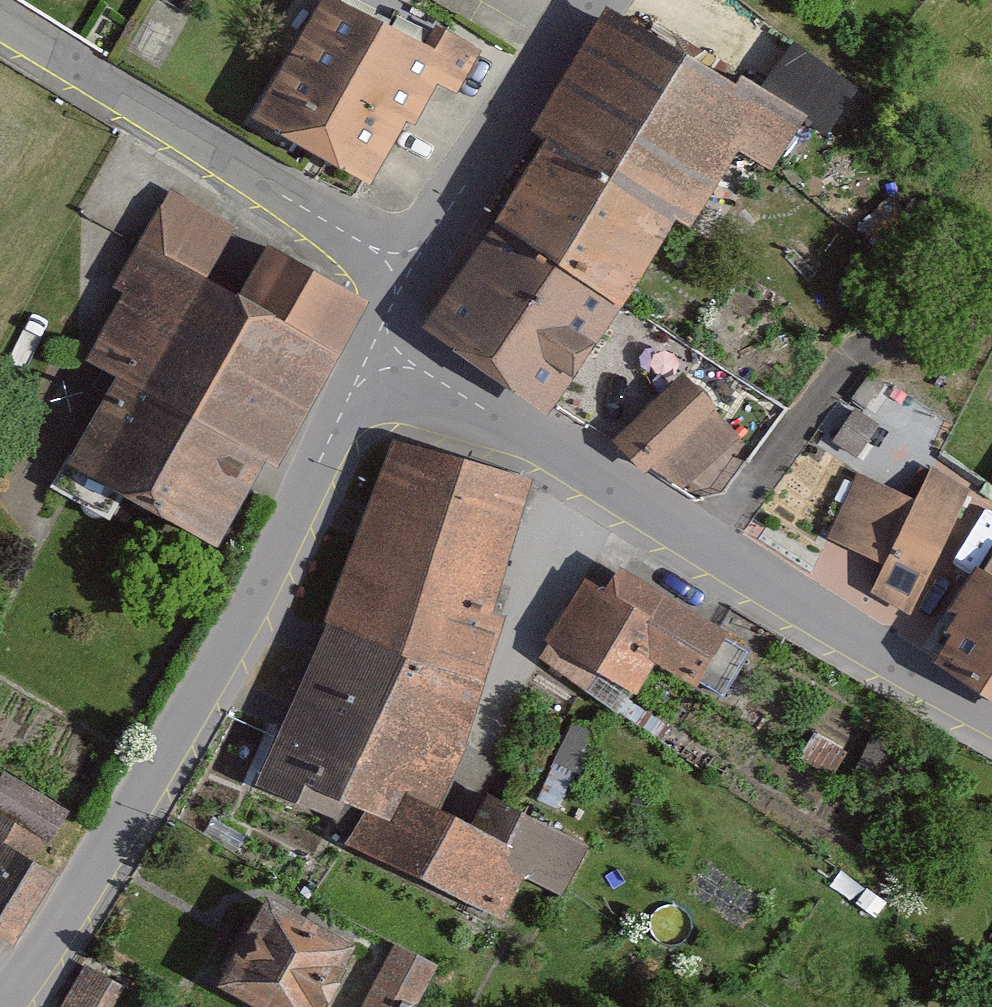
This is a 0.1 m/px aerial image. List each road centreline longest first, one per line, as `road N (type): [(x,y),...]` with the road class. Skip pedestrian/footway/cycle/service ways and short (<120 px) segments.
road 1 (residential): [(400,265),(73,899),(0,1000)]
road 2 (residential): [(991,731),(403,380),(400,265)]
road 3 (residential): [(400,265),(0,14)]
road 4 (residential): [(584,0),(400,265)]

